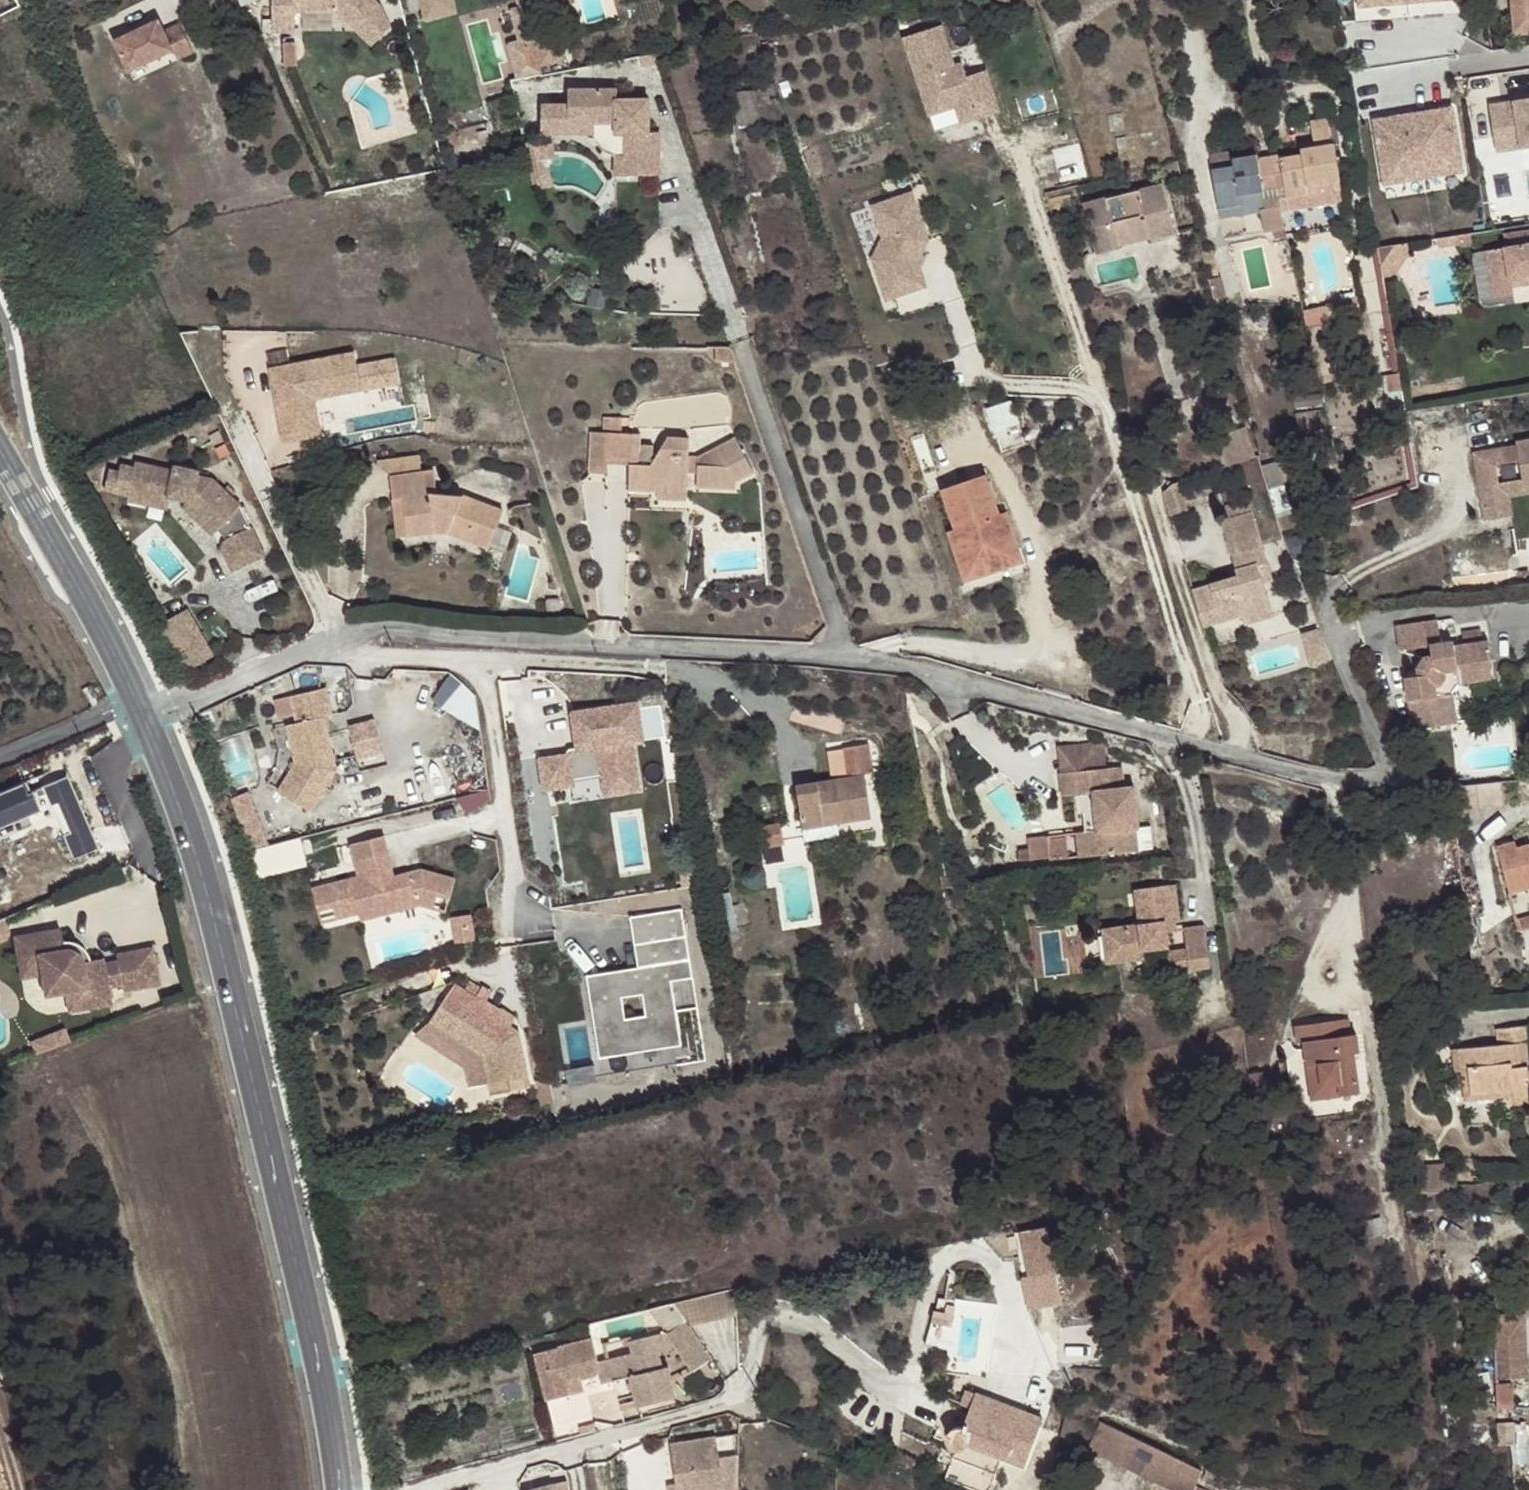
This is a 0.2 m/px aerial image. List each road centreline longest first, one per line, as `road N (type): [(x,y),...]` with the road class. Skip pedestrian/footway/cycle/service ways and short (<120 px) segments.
road 1 (secondary): [(340,1489),(304,1282),(227,958),(144,714)]
road 2 (residential): [(522,89),(635,75),(655,85),(846,655)]
road 3 (unclassified): [(1215,749),(1012,132)]
road 4 (residential): [(1215,749),(927,668),(846,655)]
road 5 (residential): [(846,655),(484,639)]
road 6 (residential): [(1327,616),(1384,756),(1383,772),(1368,782),(1339,781),(1215,749)]
road 7 (residential): [(429,1489),(743,1392)]
road 8 (secondary): [(144,714),(0,453)]
road 9 (residential): [(484,639),(523,932)]
road 10 (residential): [(345,632),(144,714)]
road 11 (unclassified): [(345,632),(264,476)]
road 12 (residential): [(0,768),(144,714)]
road 13 (residential): [(484,639),(345,632)]

